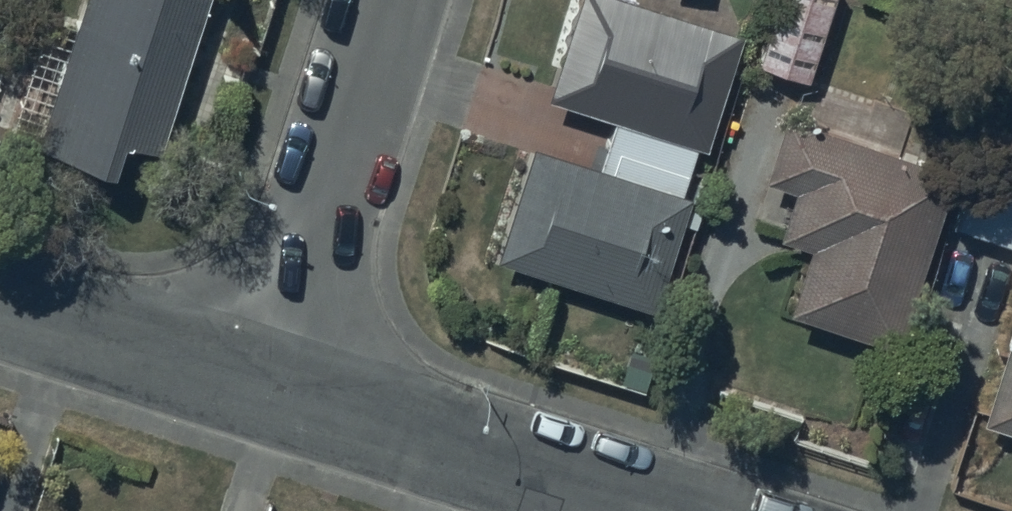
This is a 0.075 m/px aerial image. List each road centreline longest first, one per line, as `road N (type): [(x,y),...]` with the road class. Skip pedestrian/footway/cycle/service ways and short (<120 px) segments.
road 1 (residential): [(265,390),(387,0)]
road 2 (residential): [(649,510),(265,390)]
road 3 (residential): [(265,390),(0,304)]

